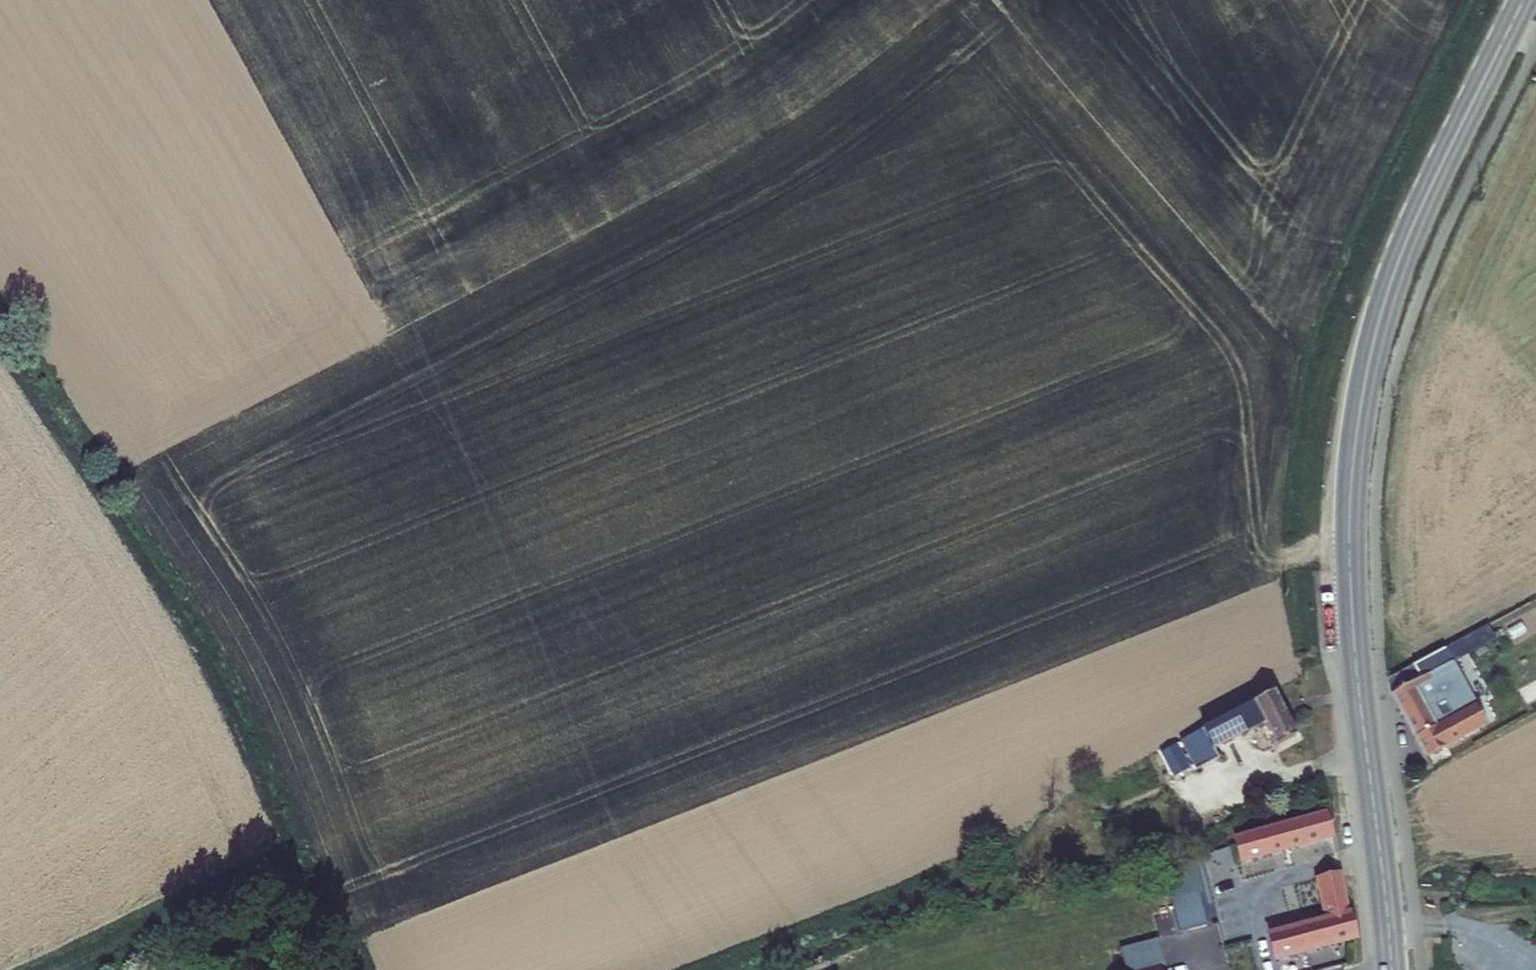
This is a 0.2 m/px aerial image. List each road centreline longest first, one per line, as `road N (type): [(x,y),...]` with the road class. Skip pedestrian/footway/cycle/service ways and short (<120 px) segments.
road 1 (tertiary): [(1393,969),(1352,621),(1349,516),(1359,403),(1403,246),(1523,0)]

